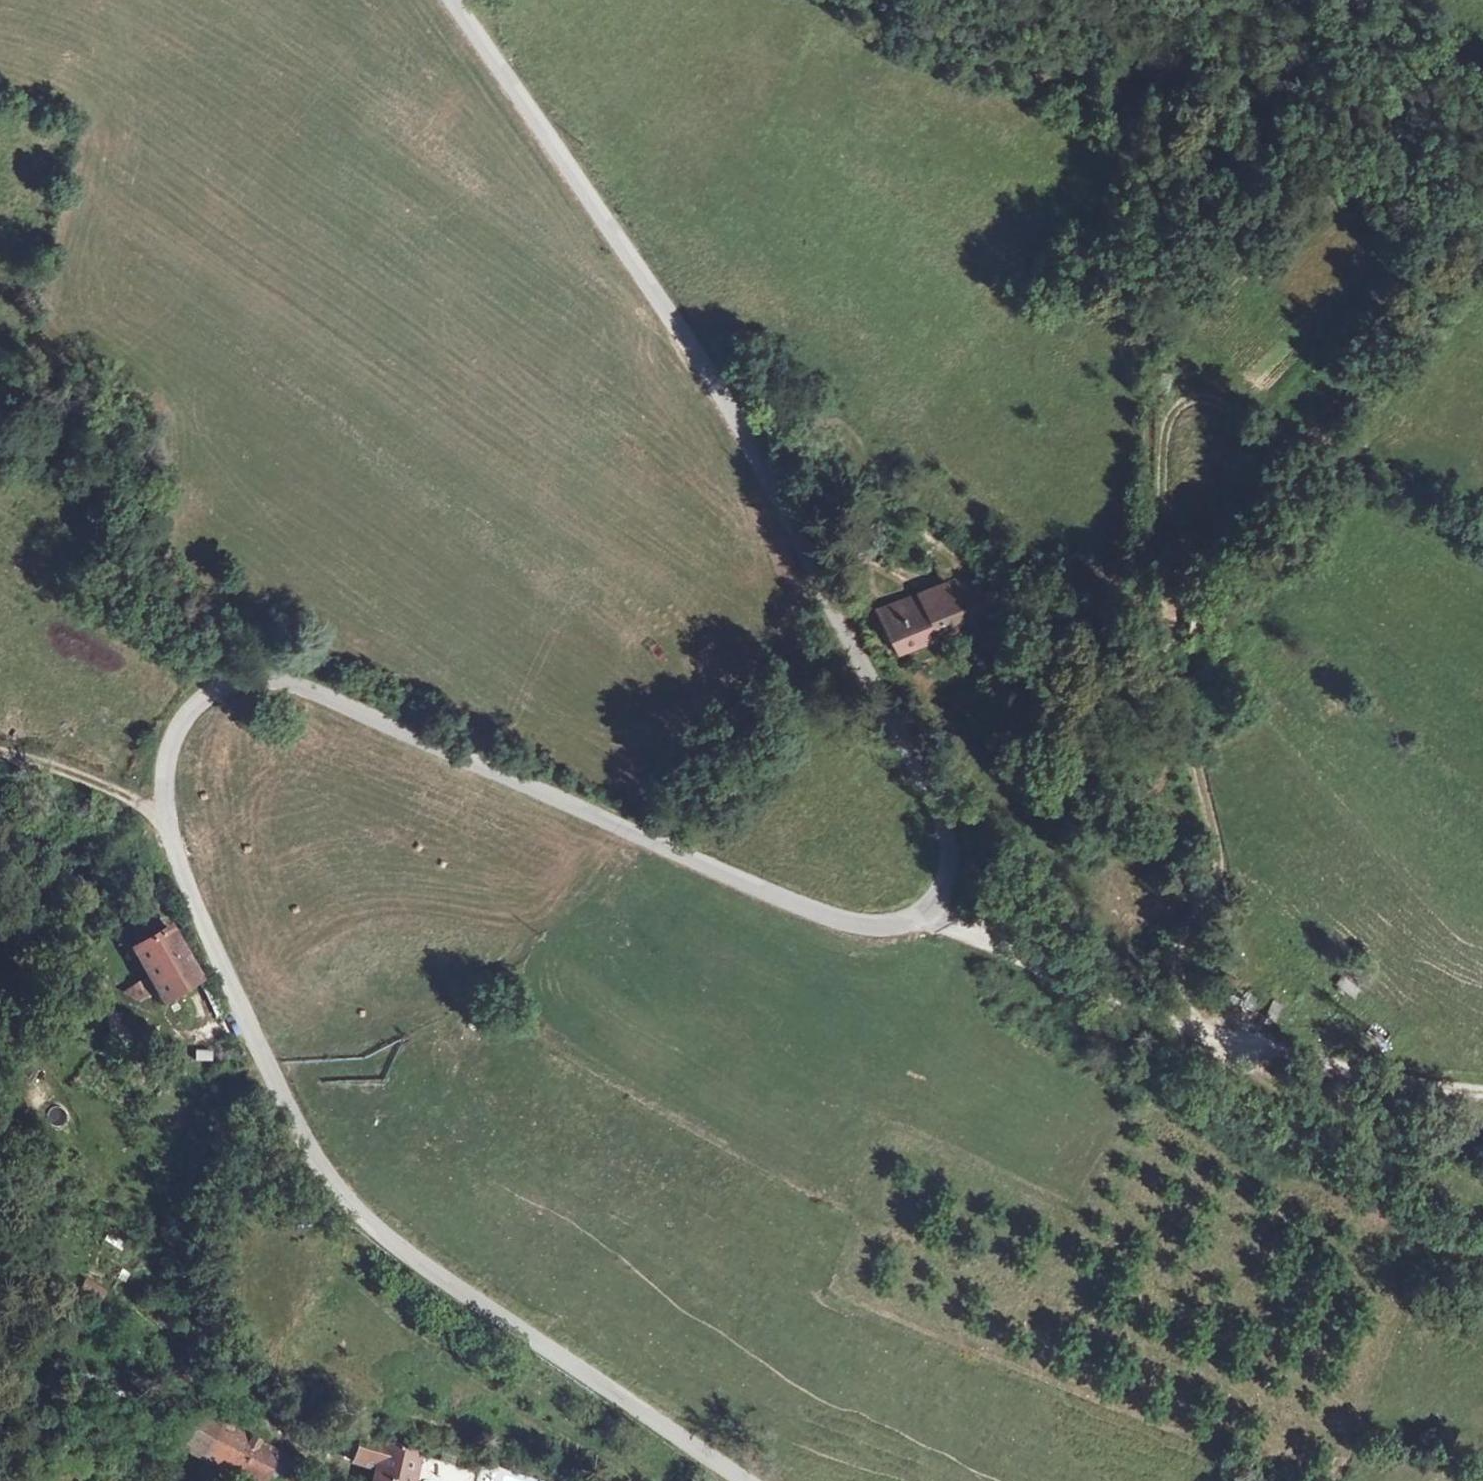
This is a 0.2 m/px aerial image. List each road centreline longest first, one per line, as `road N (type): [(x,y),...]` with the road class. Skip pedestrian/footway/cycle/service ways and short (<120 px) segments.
road 1 (tertiary): [(452,0),(736,422),(941,818),(946,878),(903,920),(826,913),(262,678),(230,681),(184,719),(166,765),(167,815),(200,912),(328,1178),(428,1267),(747,1480)]
road 2 (track): [(920,910),(1098,994),(1194,1028)]
road 3 (track): [(1194,1028),(1482,1094)]

